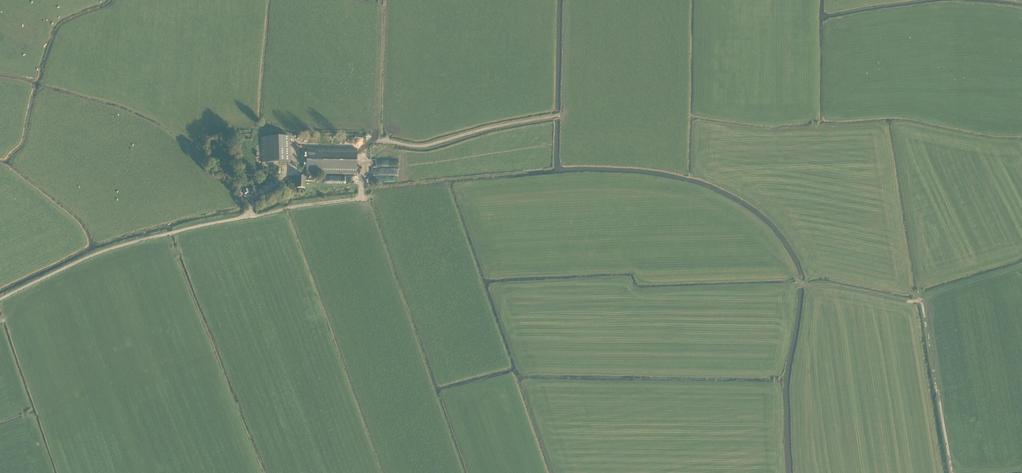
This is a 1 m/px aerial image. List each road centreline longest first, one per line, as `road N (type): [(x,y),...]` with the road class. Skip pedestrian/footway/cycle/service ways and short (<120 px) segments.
road 1 (unclassified): [(0,306),(93,260),(251,219)]

